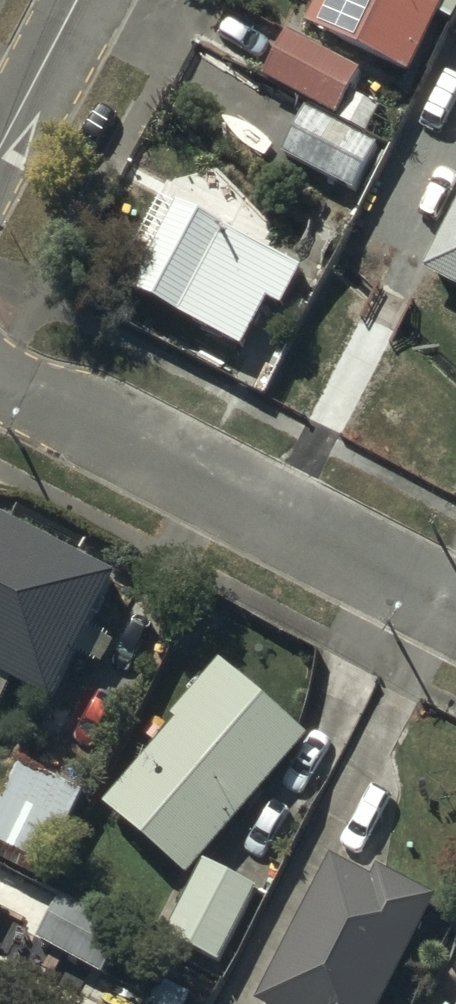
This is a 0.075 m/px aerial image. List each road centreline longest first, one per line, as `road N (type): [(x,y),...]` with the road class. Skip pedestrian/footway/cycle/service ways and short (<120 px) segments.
road 1 (residential): [(0,381),(455,613)]
road 2 (residential): [(0,148),(77,0)]

